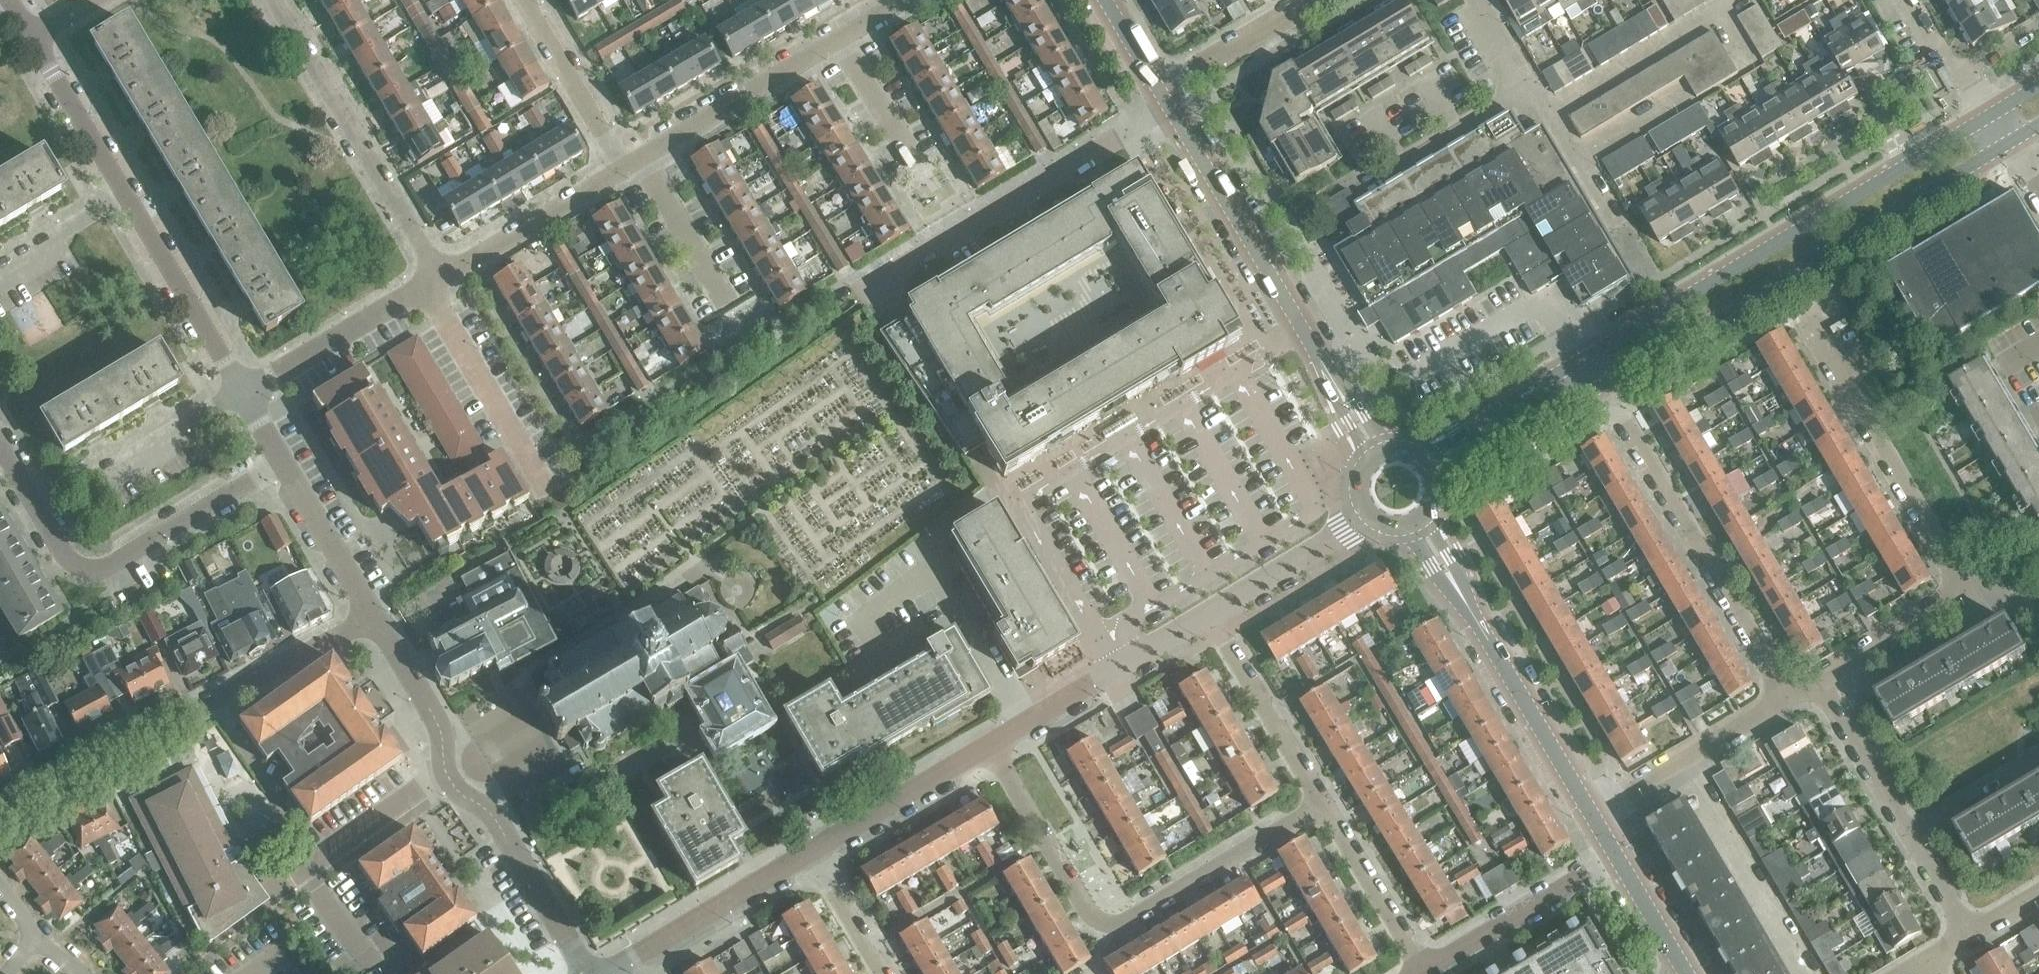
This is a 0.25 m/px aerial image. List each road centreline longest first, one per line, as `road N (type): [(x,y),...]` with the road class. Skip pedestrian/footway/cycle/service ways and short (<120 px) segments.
road 1 (residential): [(1819,684),(1970,596),(1811,330)]
road 2 (tertiary): [(1599,387),(2012,143)]
road 3 (residential): [(1323,803),(1126,920),(1103,921),(1086,911),(990,744)]
road 4 (tertiary): [(1979,123),(1583,360)]
road 5 (tertiary): [(1376,453),(1160,91)]
road 6 (residential): [(0,812),(368,612)]
road 7 (residential): [(279,461),(91,570),(66,561),(0,454)]
road 8 (residential): [(1792,699),(1599,387)]
road 9 (tertiary): [(1594,815),(1419,520)]
road 10 (residential): [(436,277),(275,0)]
road 11 (residential): [(1969,941),(1819,684)]
road 12 (residential): [(360,973),(358,950),(304,872),(444,782)]
road 13 (residential): [(990,744),(1210,612)]
road 14 (residential): [(1811,973),(1686,763)]
road 15 (residential): [(586,973),(504,836),(444,782)]
road 16 (residential): [(239,394),(118,191)]
road 17 (residential): [(640,156),(842,35)]
road 18 (residential): [(545,485),(436,277)]
road 19 (residential): [(613,973),(810,853)]
road 20 (residential): [(239,394),(436,277)]
road 21 (residential): [(1616,853),(1425,969)]
road 22 (residential): [(1323,803),(1210,612)]
road 23 (residential): [(436,277),(623,166)]
road 24 (residential): [(810,853),(990,744)]
road 25 (residential): [(1550,113),(1719,14)]
road 26 (residential): [(1425,969),(1323,803)]
road 27 (residential): [(623,166),(523,0)]
road 28 (tertiary): [(1436,486),(1599,387)]
road 29 (residential): [(444,782),(437,732),(368,612)]
road 30 (tertiary): [(1583,360),(1424,459)]
road 31 (residential): [(1210,612),(1366,513)]
road 32 (residential): [(118,191),(31,35)]
road 33 (residential): [(1160,91),(1311,0)]
road 34 (residential): [(368,612),(279,461)]
road 35 (residential): [(724,307),(640,156)]
road 36 (residential): [(105,475),(239,394)]
road 37 (residential): [(881,973),(810,853)]
road 38 (tertiary): [(1686,973),(1616,853)]
road 39 (residential): [(0,264),(118,191)]
road 40 (residential): [(1550,113),(1527,90),(1476,0)]
road 41 (residential): [(910,151),(842,35)]
road 42 (residential): [(1686,763),(1792,699)]
road 43 (residential): [(1682,93),(1577,156)]

